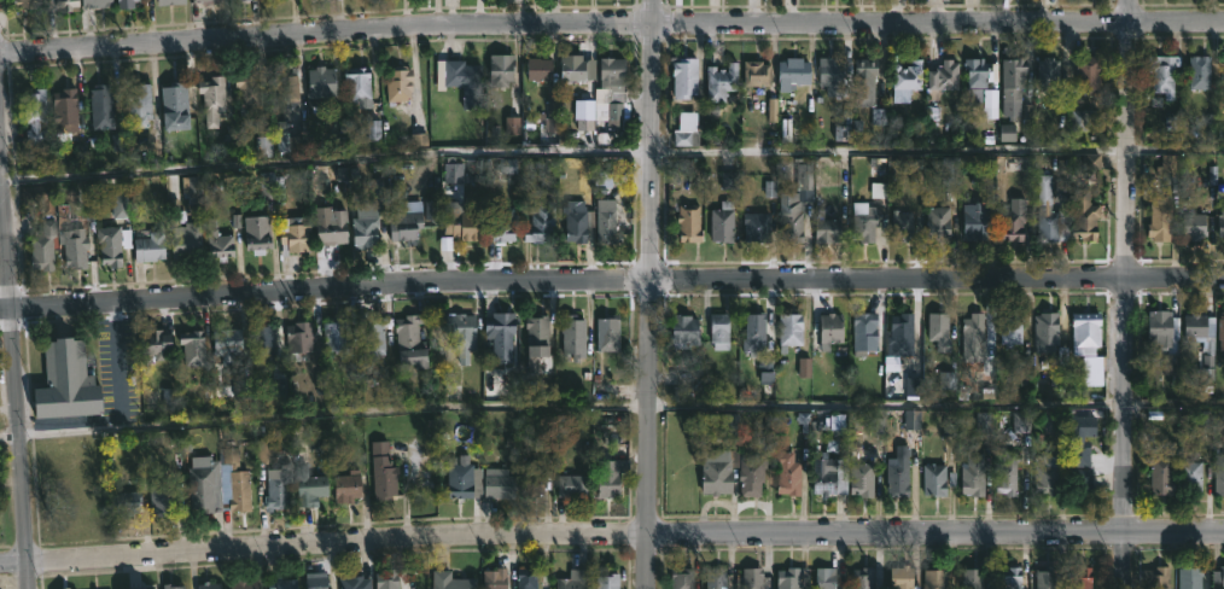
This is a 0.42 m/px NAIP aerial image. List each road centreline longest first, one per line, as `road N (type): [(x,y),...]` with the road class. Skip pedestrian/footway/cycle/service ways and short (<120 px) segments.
road 1 (residential): [(1223,277),(476,280),(0,310)]
road 2 (residential): [(1223,21),(438,27),(0,54)]
road 3 (residential): [(1223,529),(478,533),(0,561)]
road 4 (residential): [(654,0),(648,588)]
road 5 (residential): [(1129,0),(1125,588)]
road 6 (residential): [(0,133),(29,588)]

